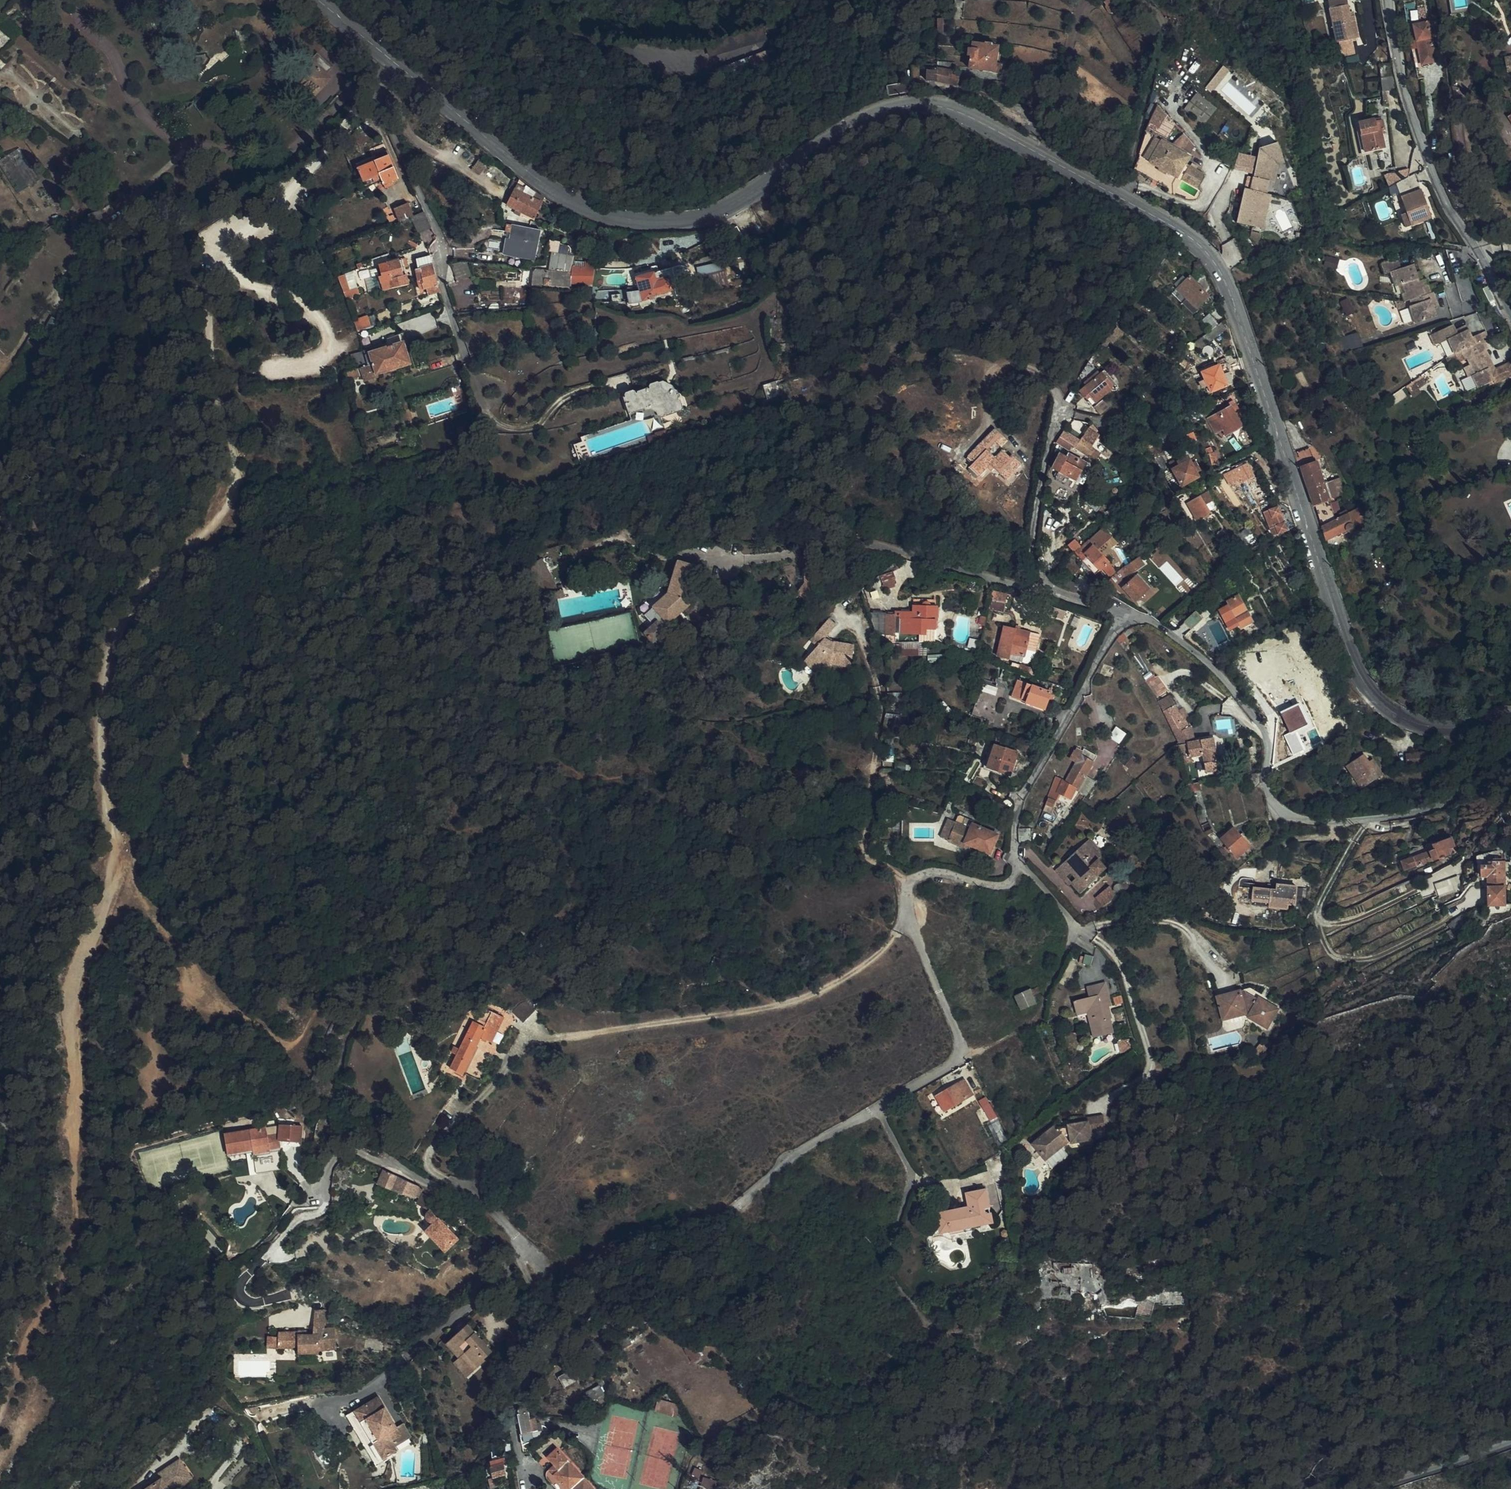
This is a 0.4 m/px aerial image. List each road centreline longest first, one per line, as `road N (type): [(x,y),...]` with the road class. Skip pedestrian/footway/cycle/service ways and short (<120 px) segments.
road 1 (residential): [(1020,863),(997,884),(946,872),(909,881),(908,913),(963,1045),(961,1058),(789,1158),(733,1211),(651,1237),(578,1274),(553,1275),(480,1196),(441,1190),(361,1151),(332,1160),(325,1206)]
road 2 (secondary): [(316,0),(474,135),(601,215),(660,223),(714,214),(858,120),(905,107),(956,112),(1120,198)]
road 3 (track): [(0,1416),(72,1245),(71,990),(119,867),(102,746),(110,656),(133,607),(177,558)]
road 4 (track): [(119,867),(250,828),(462,835),(593,775),(752,756),(821,801),(860,838),(868,860),(909,881)]
road 5 (residential): [(1485,722),(1475,775),(1449,801),(1368,819),(1299,819),(1270,796),(1266,733),(1222,676),(1153,620),(1128,617),(1022,794),(1015,814),(1020,863)]
road 6 (secondary): [(1120,198),(1184,233),(1213,258),(1231,292),(1345,643),(1373,695),(1423,726),(1485,722)]
road 7 (track): [(177,558),(220,518),(238,473),(208,307),(216,256),(227,240),(265,227),(305,176)]
road 8 (residential): [(1510,310),(1446,197),(1411,112),(1389,0)]
road 9 (track): [(843,616),(861,637),(882,713),(864,850)]
road 10 (residential): [(1120,198),(1156,42),(1118,0)]
road 11 (track): [(216,256),(247,286),(275,291),(313,313),(326,333),(315,355),(269,365)]
road 12 (track): [(961,1058),(1029,1026),(1077,927)]
road 13 (unclassified): [(1378,1488),(1510,1444)]

